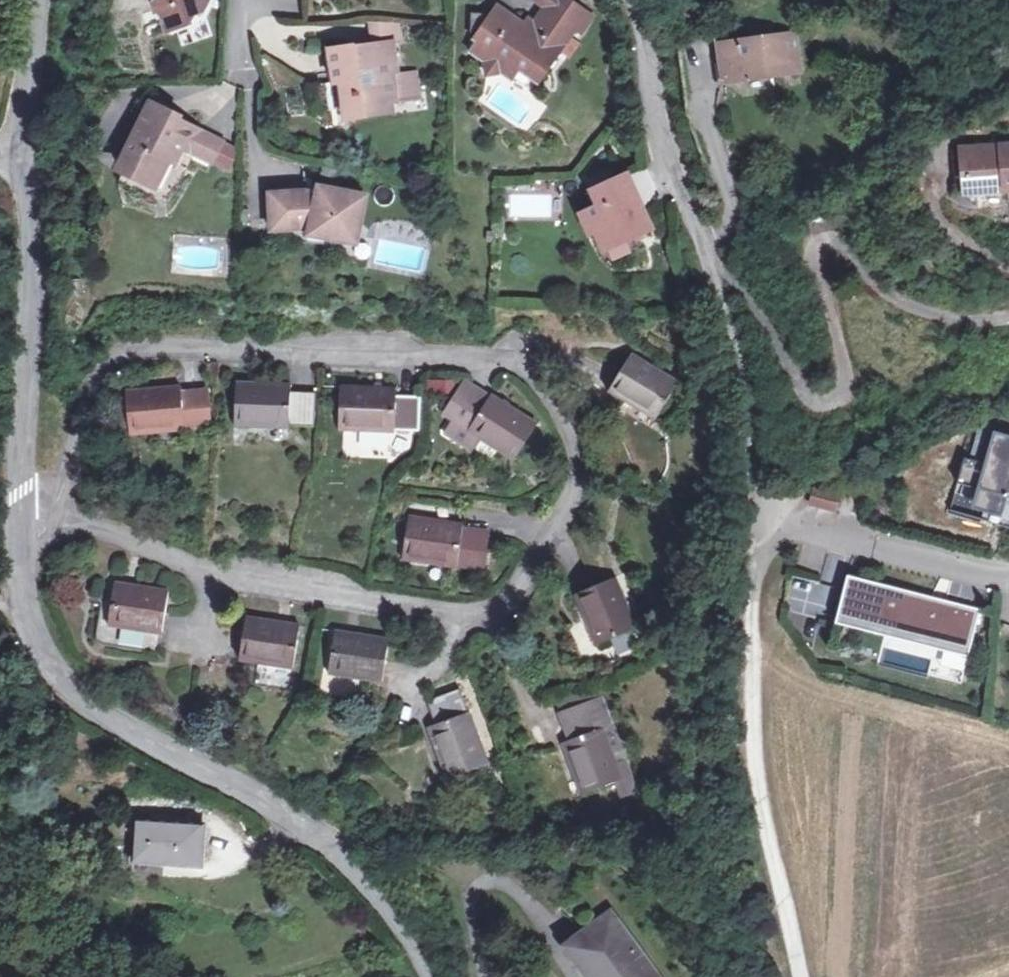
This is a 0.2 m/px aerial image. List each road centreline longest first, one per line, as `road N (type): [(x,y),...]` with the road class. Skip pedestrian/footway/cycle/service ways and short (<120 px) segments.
road 1 (residential): [(48,524),(115,535),(249,584),(489,615),(549,532),(575,470),(561,414),(524,370),(435,357),(136,344),(96,364),(76,391),(59,474)]
road 2 (tertiary): [(427,976),(382,901),(300,826),(95,708),(40,656),(18,599),(17,540)]
road 3 (unclassified): [(630,0),(643,28),(668,167),(736,347),(761,514)]
road 4 (unclassified): [(761,514),(757,778),(798,976)]
road 5 (tertiary): [(17,540),(24,164)]
road 6 (residential): [(1008,582),(761,514)]
road 7 (tertiary): [(24,164),(41,0)]

